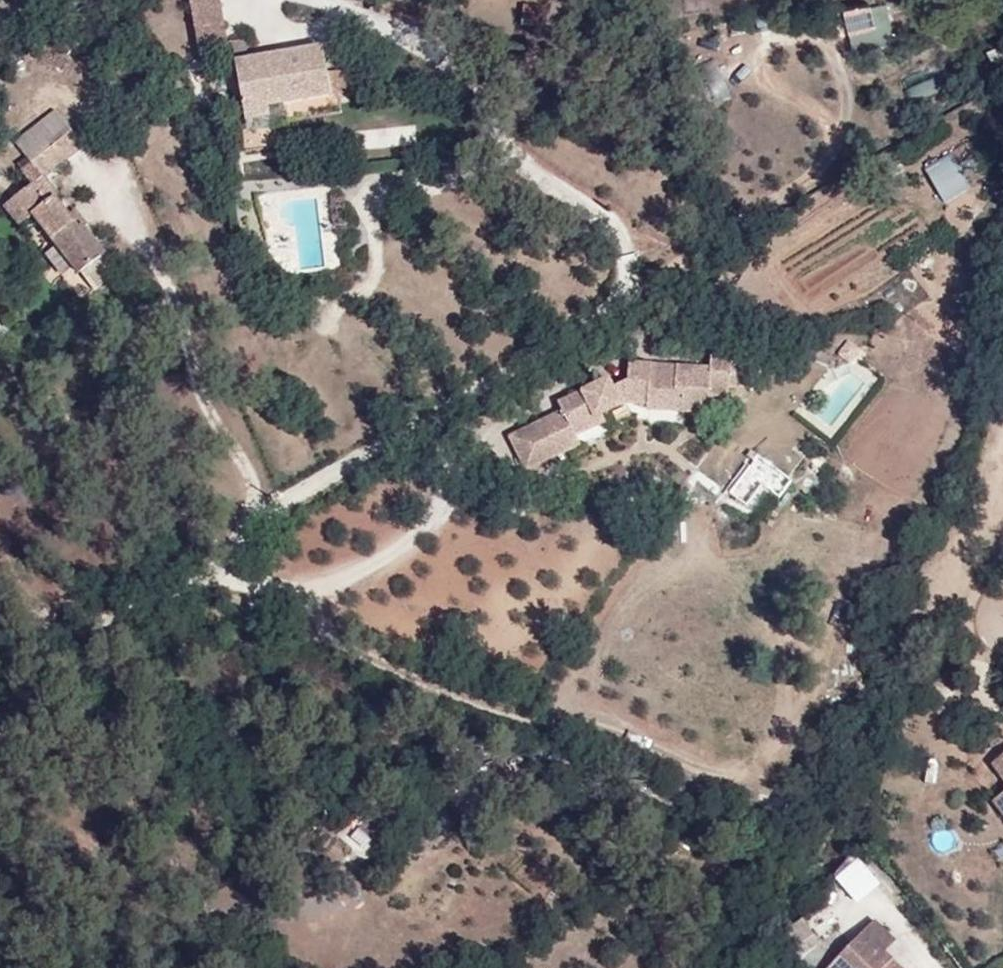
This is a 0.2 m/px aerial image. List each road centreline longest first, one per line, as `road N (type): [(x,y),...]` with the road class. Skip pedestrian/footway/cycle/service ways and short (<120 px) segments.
road 1 (track): [(0,653),(205,580),(263,498),(625,309),(632,270),(617,223),(485,134),(453,53),(319,0)]
road 2 (track): [(263,498),(237,441),(194,388),(177,306),(116,189)]
road 3 (track): [(205,580),(295,595),(379,557),(440,507)]

